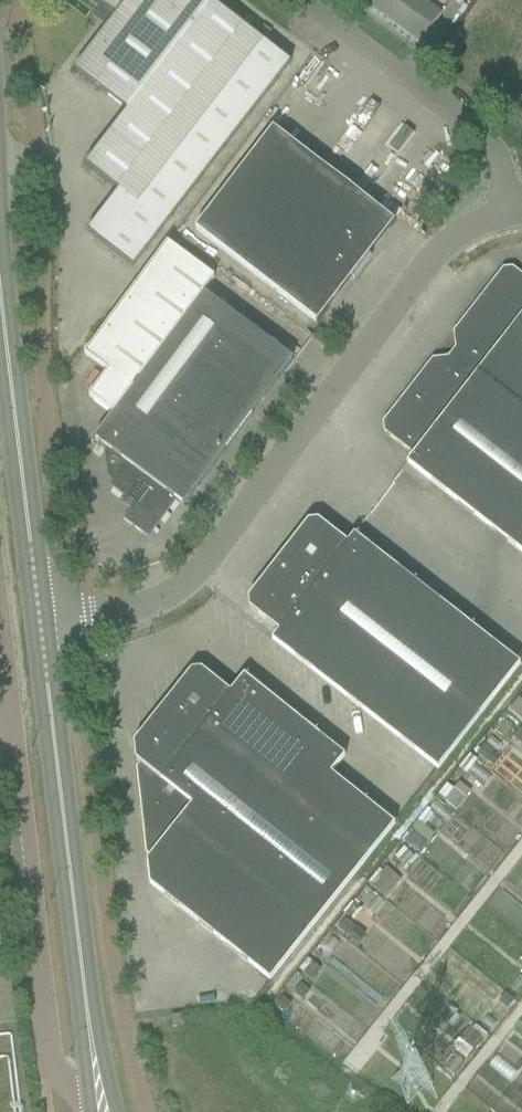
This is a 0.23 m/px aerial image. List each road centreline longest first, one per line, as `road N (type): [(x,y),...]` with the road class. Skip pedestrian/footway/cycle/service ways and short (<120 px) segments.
road 1 (unclassified): [(41,625),(178,600),(444,249),(505,210)]
road 2 (tertiary): [(88,1043),(41,625)]
road 3 (unclassified): [(0,669),(39,1006),(88,1043)]
road 4 (tertiary): [(41,625),(0,274)]
road 5 (unclassified): [(505,210),(499,160),(483,131),(308,0)]

